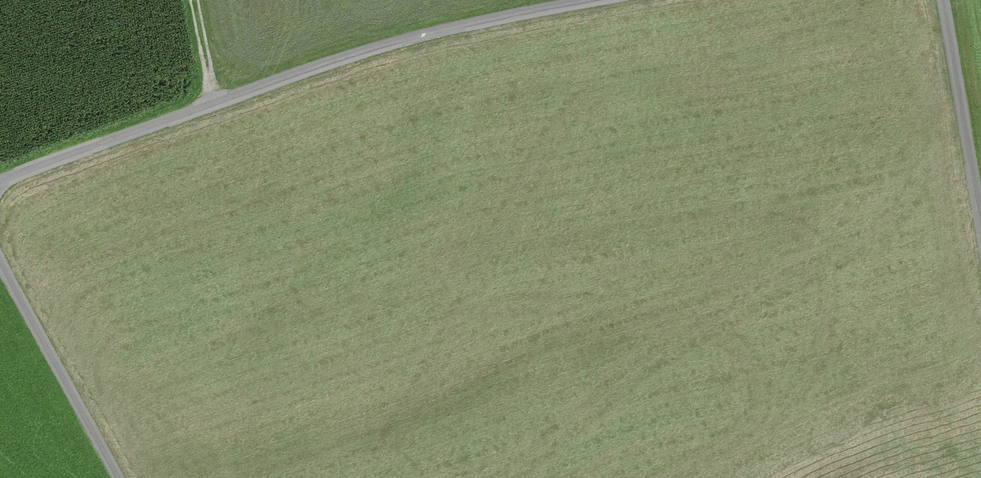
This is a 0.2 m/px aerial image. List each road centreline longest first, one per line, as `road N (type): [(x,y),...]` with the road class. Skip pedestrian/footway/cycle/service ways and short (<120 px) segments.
road 1 (track): [(608,0),(412,37),(0,184)]
road 2 (track): [(0,266),(116,477)]
road 3 (track): [(980,220),(942,0)]

